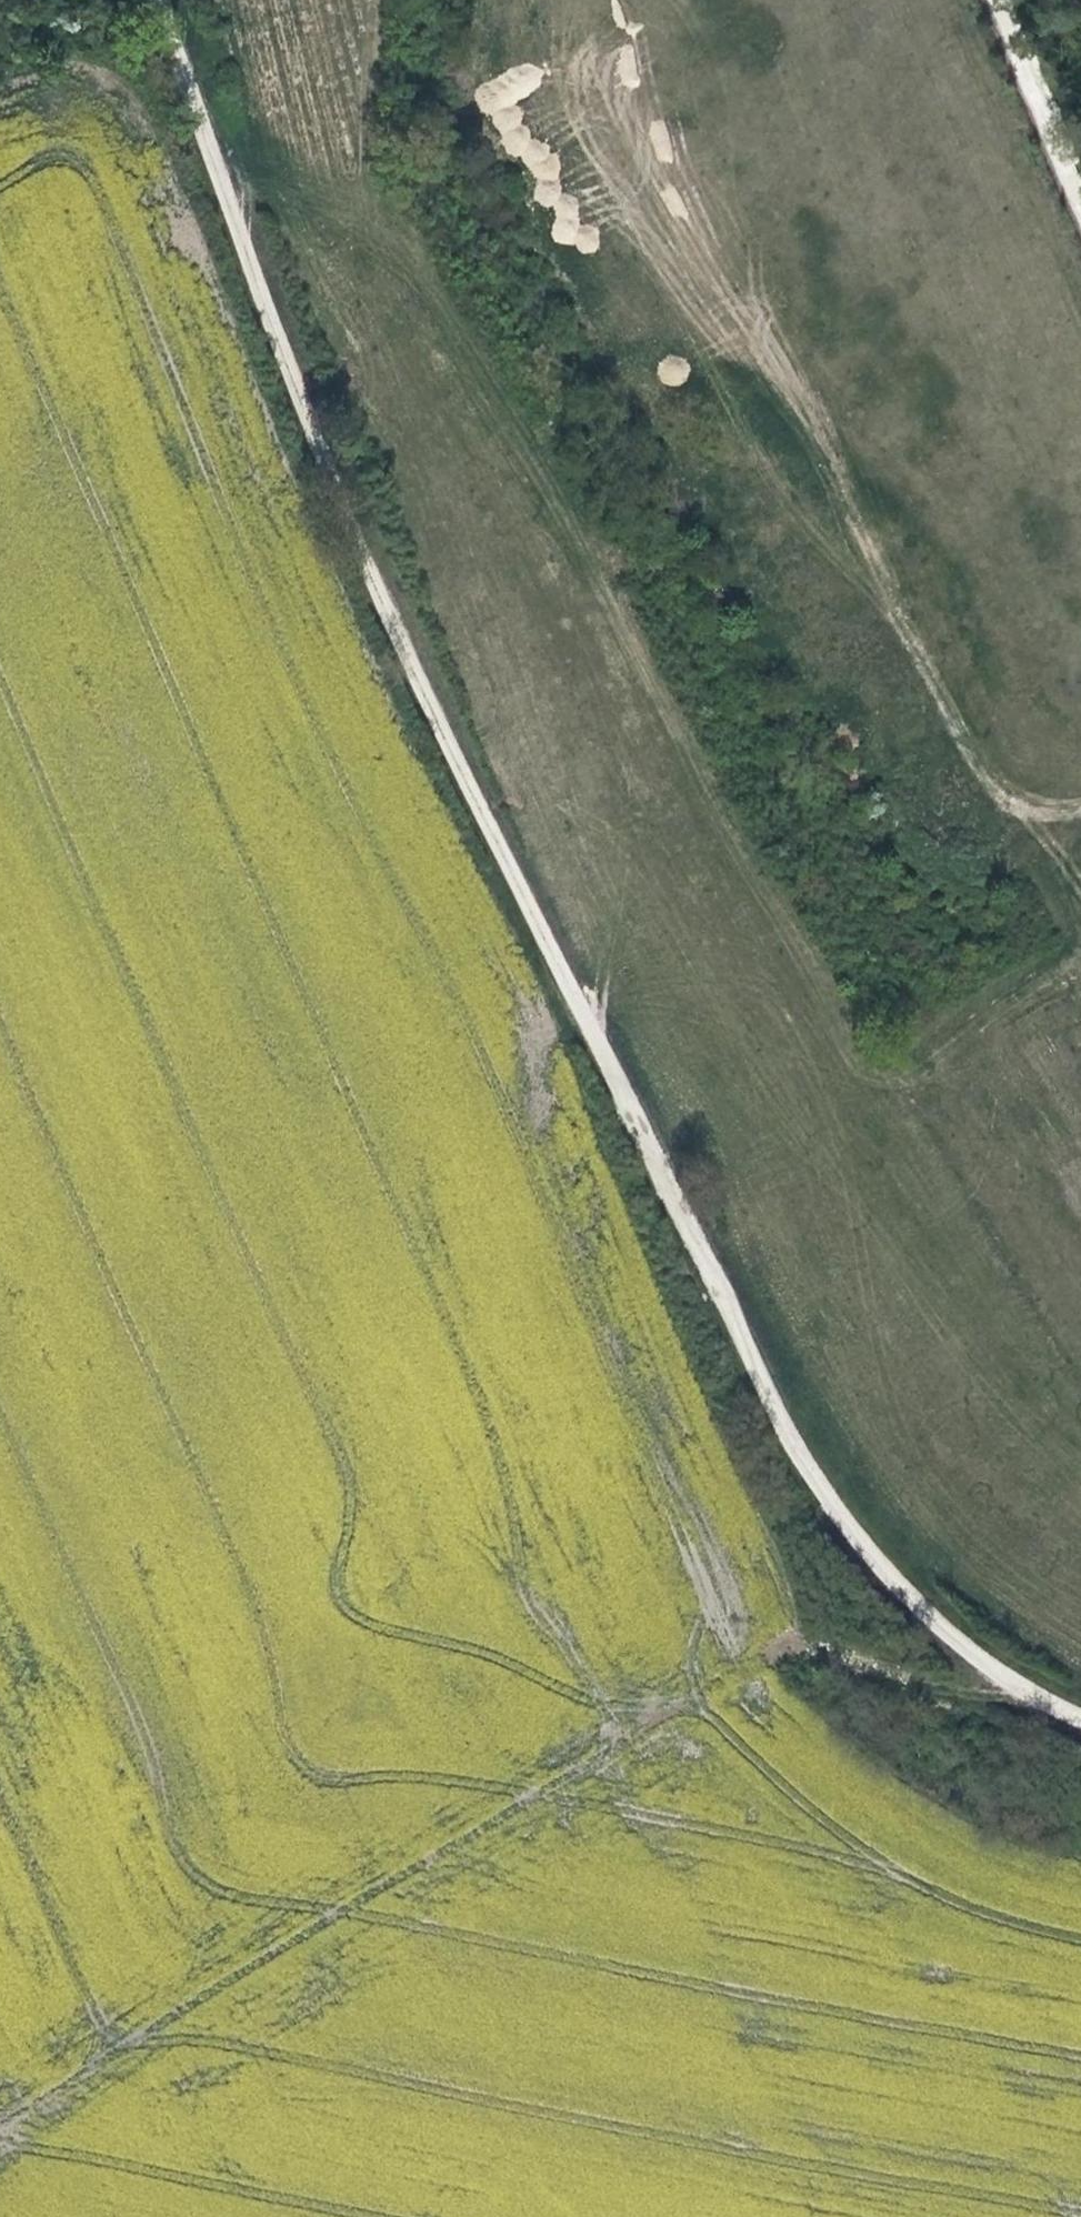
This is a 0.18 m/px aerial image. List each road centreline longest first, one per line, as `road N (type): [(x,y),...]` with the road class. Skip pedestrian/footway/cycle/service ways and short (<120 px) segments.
road 1 (track): [(1080,1718),(960,1644),(903,1589),(782,1426),(436,714),(159,0)]
road 2 (unclassified): [(999,0),(1080,200)]

